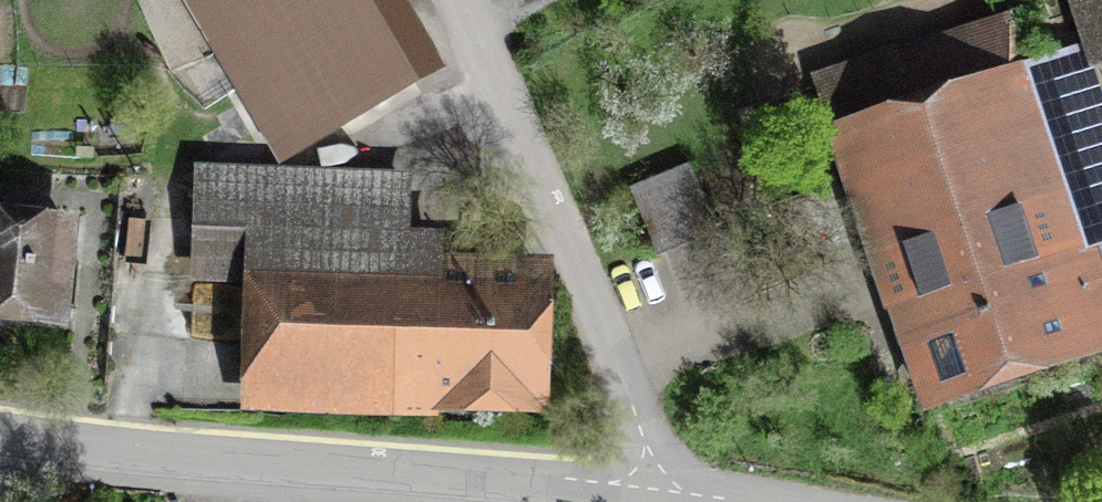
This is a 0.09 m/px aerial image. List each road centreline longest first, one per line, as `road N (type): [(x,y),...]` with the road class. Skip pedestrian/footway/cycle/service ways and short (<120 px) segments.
road 1 (residential): [(669,493),(104,441),(0,423)]
road 2 (unclassified): [(462,0),(669,493)]

